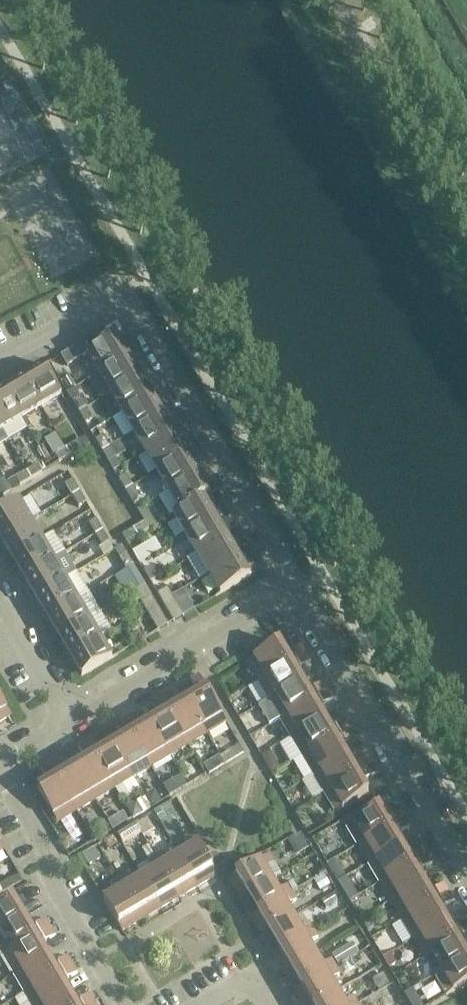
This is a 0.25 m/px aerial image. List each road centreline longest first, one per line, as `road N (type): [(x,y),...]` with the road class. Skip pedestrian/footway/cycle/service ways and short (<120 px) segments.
road 1 (unclassified): [(294,582),(123,299),(0,359)]
road 2 (residential): [(294,582),(466,898)]
road 3 (residential): [(51,722),(294,582)]
road 4 (residential): [(118,1004),(52,889),(48,856),(0,780)]

